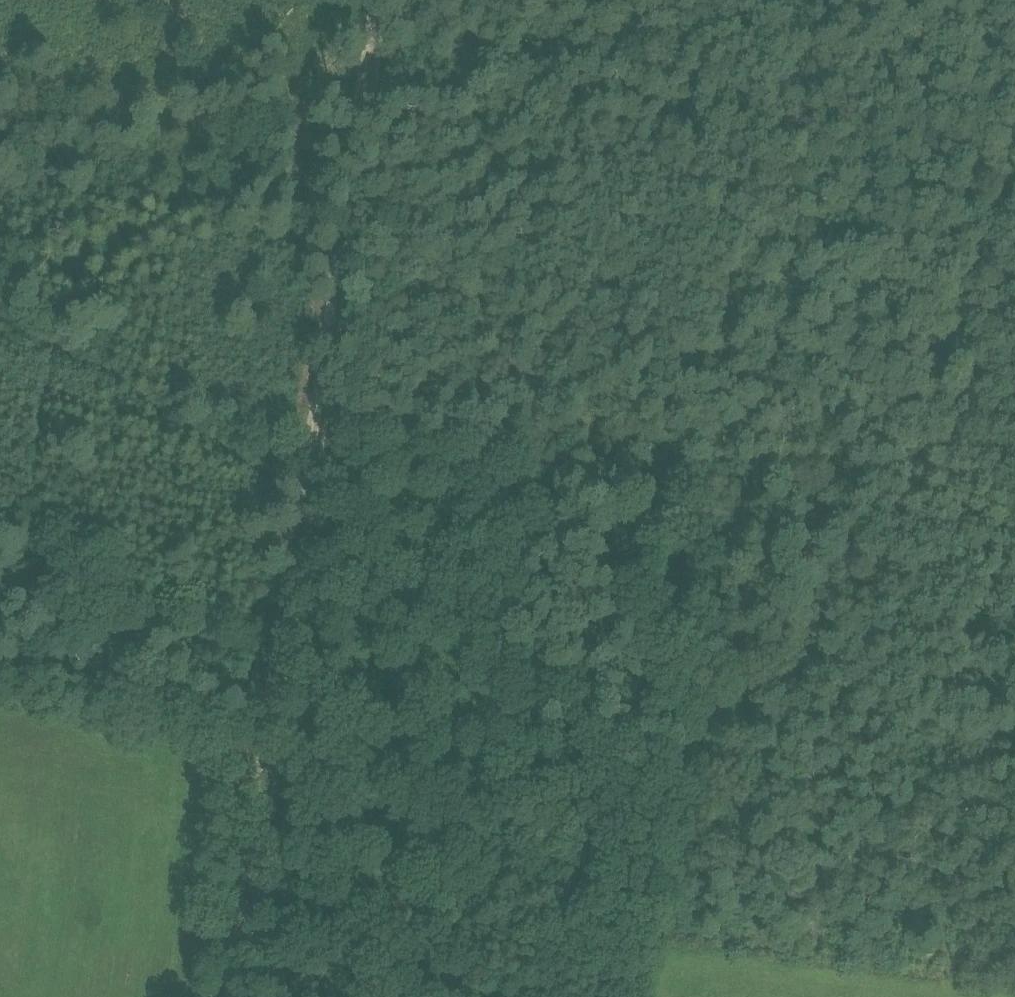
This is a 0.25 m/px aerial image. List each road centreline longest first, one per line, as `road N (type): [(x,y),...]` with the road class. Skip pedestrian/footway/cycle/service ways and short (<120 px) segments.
road 1 (track): [(229,996),(377,0)]

